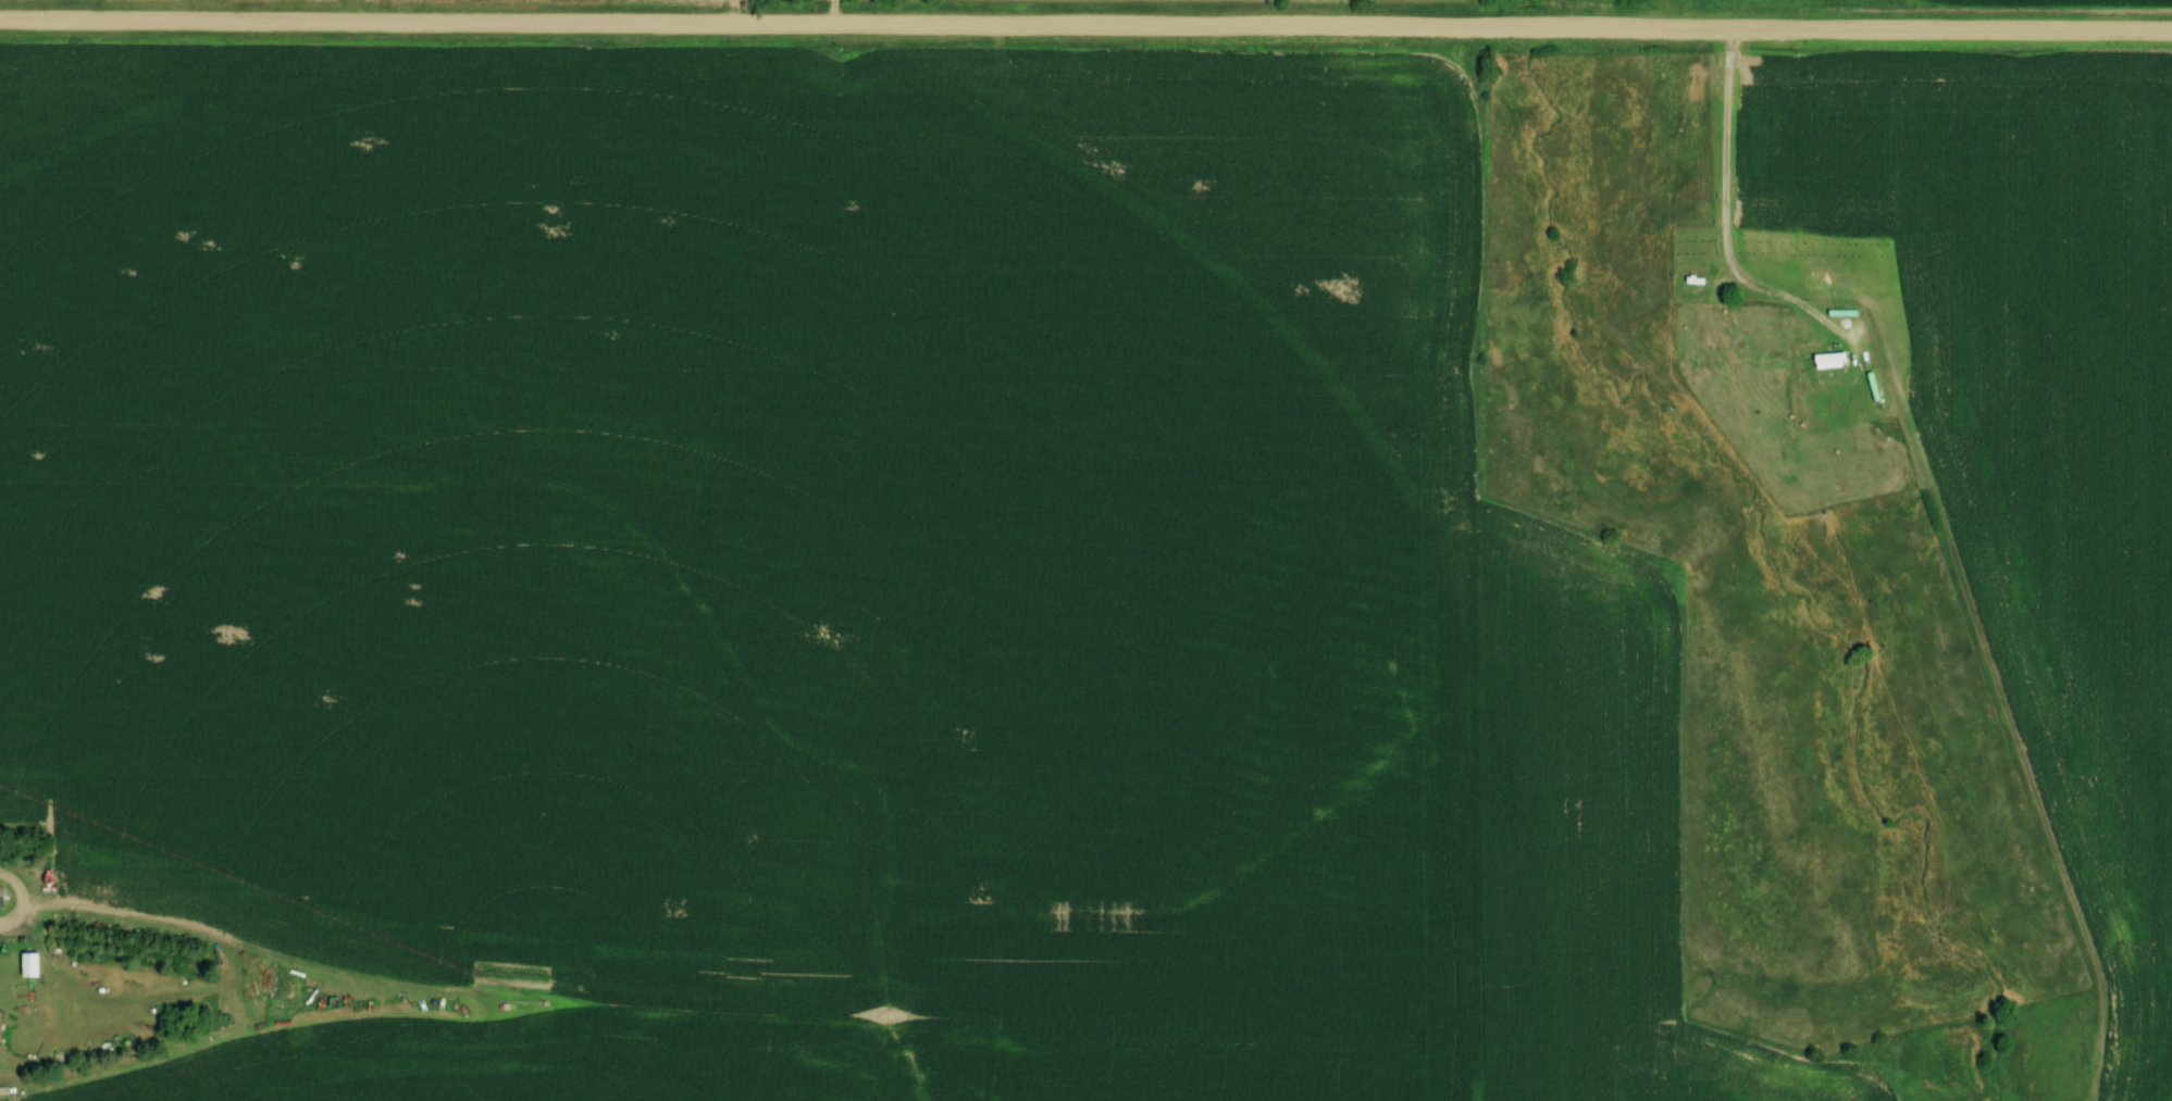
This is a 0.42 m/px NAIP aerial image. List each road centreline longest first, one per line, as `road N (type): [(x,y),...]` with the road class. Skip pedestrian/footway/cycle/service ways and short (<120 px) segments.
road 1 (residential): [(2171,28),(0,16)]

